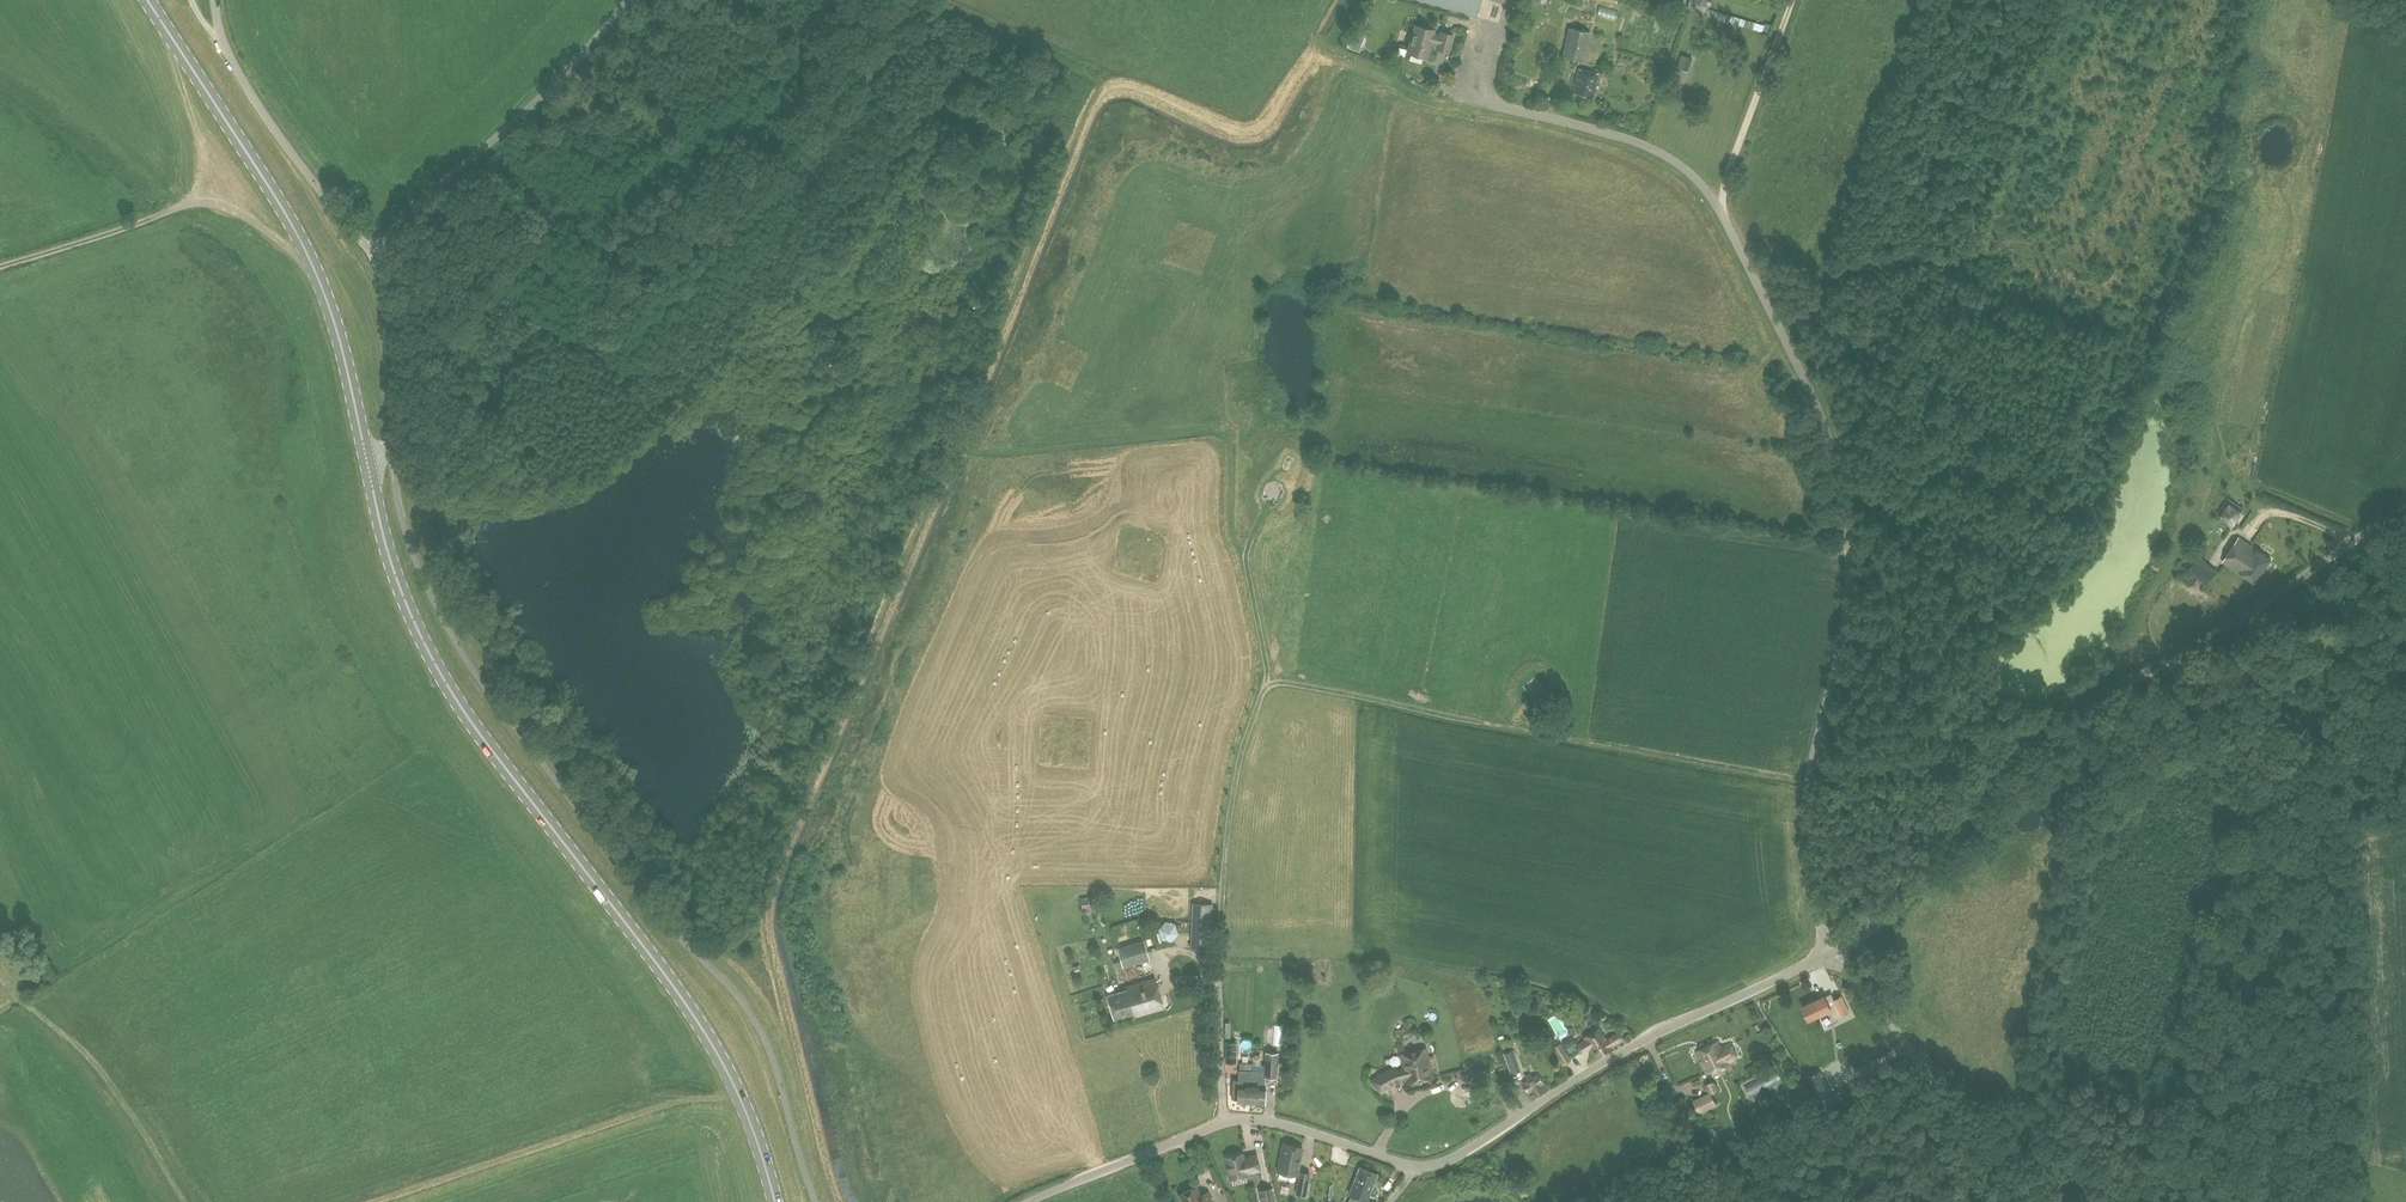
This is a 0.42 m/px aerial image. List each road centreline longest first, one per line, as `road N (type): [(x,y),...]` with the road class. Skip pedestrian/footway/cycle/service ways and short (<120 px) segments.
road 1 (tertiary): [(1028,1201),(1240,1120),(1279,1123),(1401,1163),(1443,1162),(1623,1050),(1834,954)]
road 2 (primary): [(774,1201),(746,1111),(690,1009),(429,652),(390,565),(368,469)]
road 3 (unclassified): [(1834,954),(1814,905),(1802,821),(1843,594),(1840,483),(1809,384),(1721,211)]
road 4 (track): [(1266,687),(1288,682),(1807,780),(1996,773)]
road 5 (tertiary): [(1834,954),(1902,897),(2034,729),(2210,635),(2405,507)]
road 6 (unclassified): [(368,469),(391,446),(395,421),(395,334),(381,272),(249,93),(223,44),(214,0)]
road 7 (track): [(1221,1124),(1220,954),(1230,813),(1266,687)]
road 8 (unclassified): [(2048,1201),(1956,1105),(1834,954)]
road 9 (primary): [(317,276),(277,200),(159,22)]
road 10 (unclassified): [(1721,211),(1682,166),(1639,142),(1489,103)]
road 11 (unclassified): [(1721,211),(1727,171),(1794,0)]
road 12 (primary): [(368,469),(317,276)]
road 13 (unclassified): [(0,262),(187,200)]
road 14 (unclassified): [(159,22),(194,128),(200,162),(187,200)]
road 15 (track): [(1835,1201),(1842,1174),(1868,1138),(1956,1105)]
road 16 (unclassified): [(187,200),(218,200),(271,229),(317,276)]

